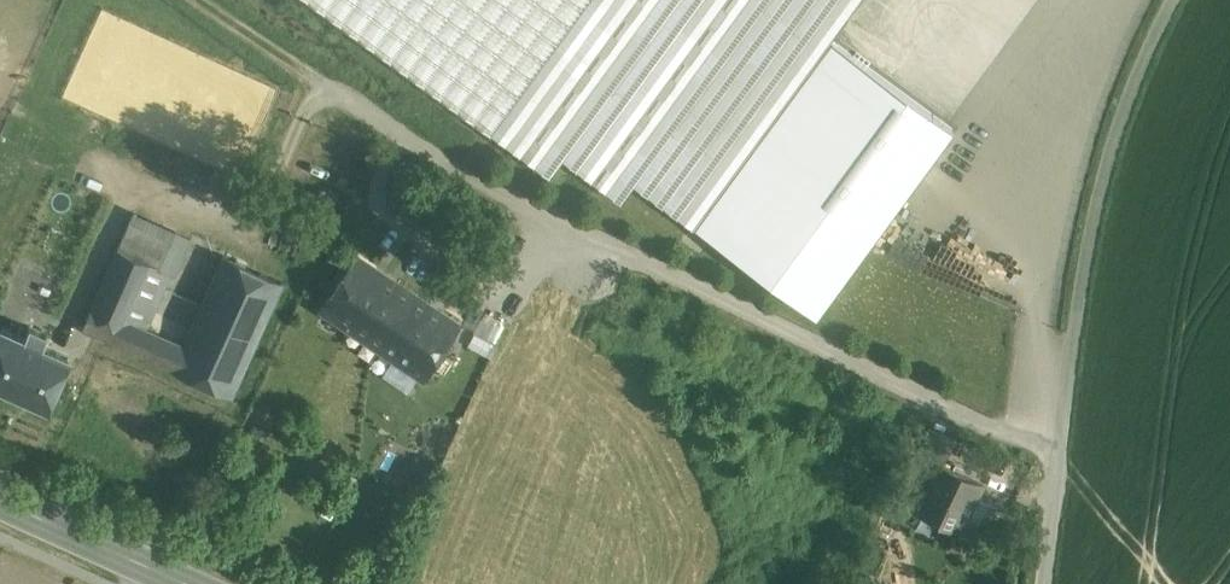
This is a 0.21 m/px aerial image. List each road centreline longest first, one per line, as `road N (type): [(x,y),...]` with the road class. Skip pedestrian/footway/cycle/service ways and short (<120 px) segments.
road 1 (track): [(1073,458),(533,211),(336,97),(305,111),(263,199),(240,211),(168,201)]
road 2 (track): [(1182,0),(1138,90),(1104,218),(1055,583)]
road 3 (primary): [(0,502),(184,583)]

